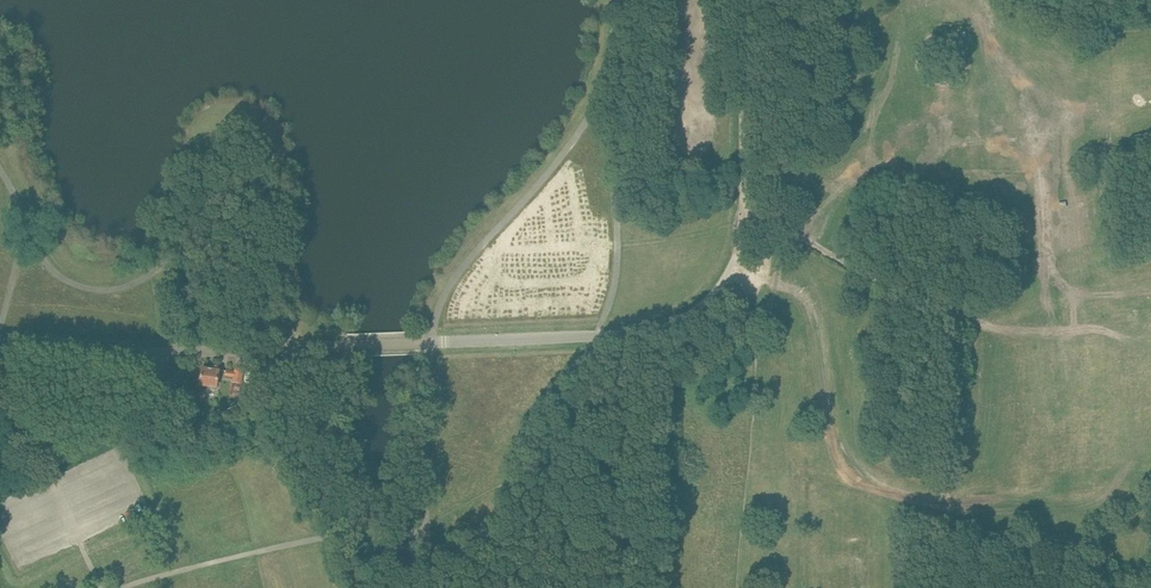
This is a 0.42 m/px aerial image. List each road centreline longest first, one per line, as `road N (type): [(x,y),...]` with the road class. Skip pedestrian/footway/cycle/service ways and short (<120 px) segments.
road 1 (unclassified): [(340,345),(654,331),(712,299),(730,275),(745,221),(745,0)]
road 2 (unclassified): [(340,345),(117,353),(0,343)]

